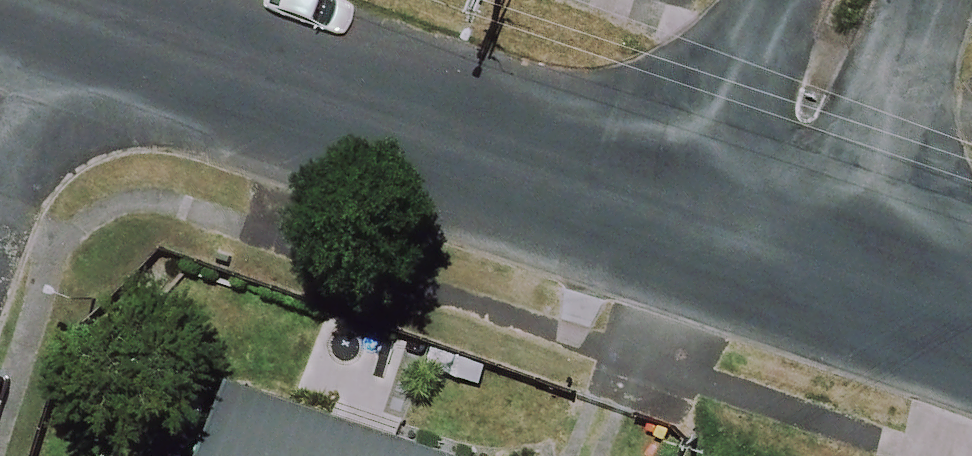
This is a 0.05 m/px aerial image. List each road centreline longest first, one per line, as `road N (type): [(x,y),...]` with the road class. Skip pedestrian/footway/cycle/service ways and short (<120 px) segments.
road 1 (unclassified): [(84,0),(757,230)]
road 2 (residential): [(862,0),(757,230)]
road 3 (unclassified): [(757,230),(971,299)]

